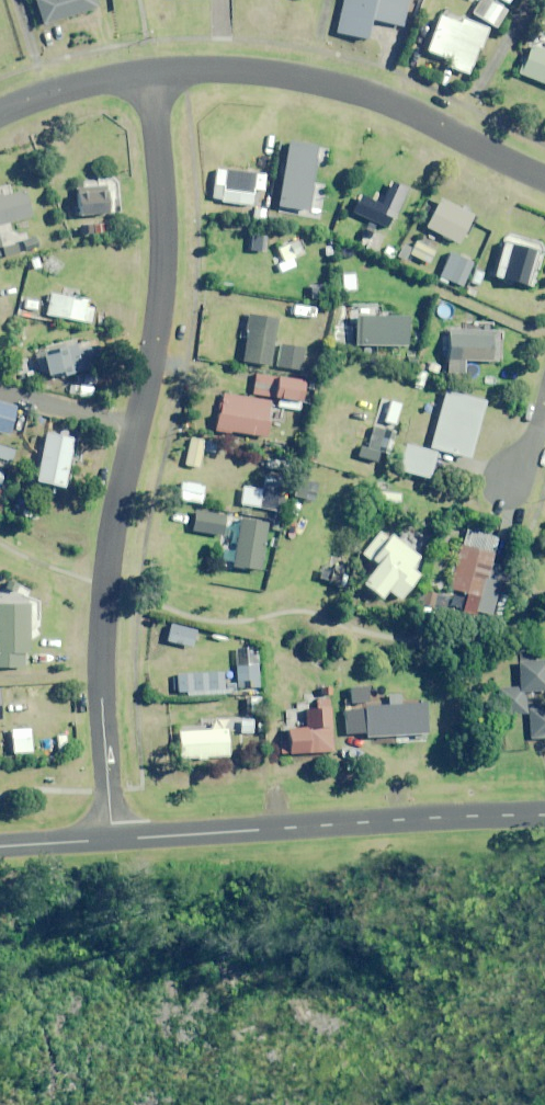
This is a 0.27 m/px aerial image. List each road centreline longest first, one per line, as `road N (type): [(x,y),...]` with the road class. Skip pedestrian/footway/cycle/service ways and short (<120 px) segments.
road 1 (residential): [(149,73),(162,256),(101,627),(113,841)]
road 2 (tertiary): [(544,817),(113,841)]
road 3 (residential): [(149,73),(257,71),(325,83),(378,98),(544,179)]
road 4 (residential): [(0,115),(73,88),(149,73)]

